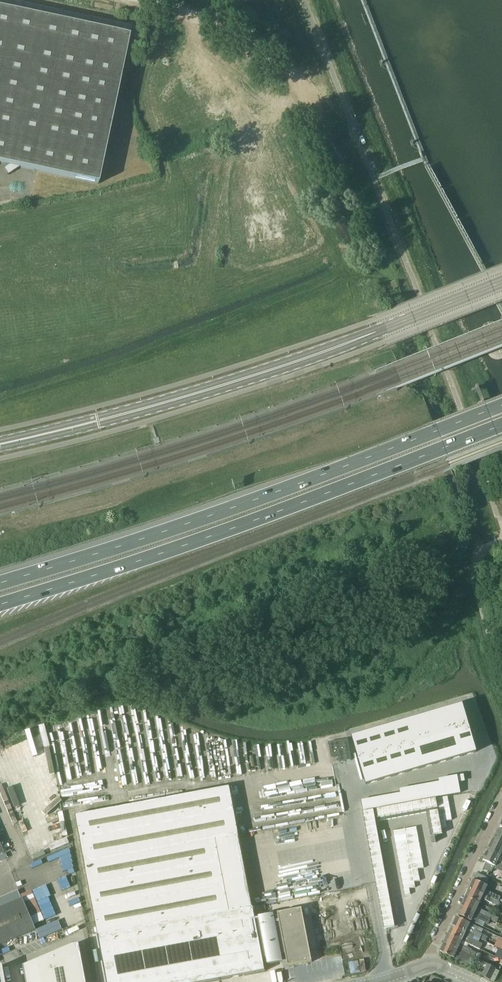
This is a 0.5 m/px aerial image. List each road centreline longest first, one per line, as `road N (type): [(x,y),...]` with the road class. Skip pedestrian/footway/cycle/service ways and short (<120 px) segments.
road 1 (motorway): [(0,604),(200,540),(501,425)]
road 2 (motorway): [(501,406),(189,523),(0,583)]
road 3 (secondary): [(0,444),(249,378),(501,283)]
road 4 (track): [(0,544),(407,409)]
road 5 (unclassified): [(346,171),(298,85),(251,41),(132,0)]
road 6 (unclassified): [(352,793),(387,978)]
road 7 (unclassified): [(428,964),(501,799)]

